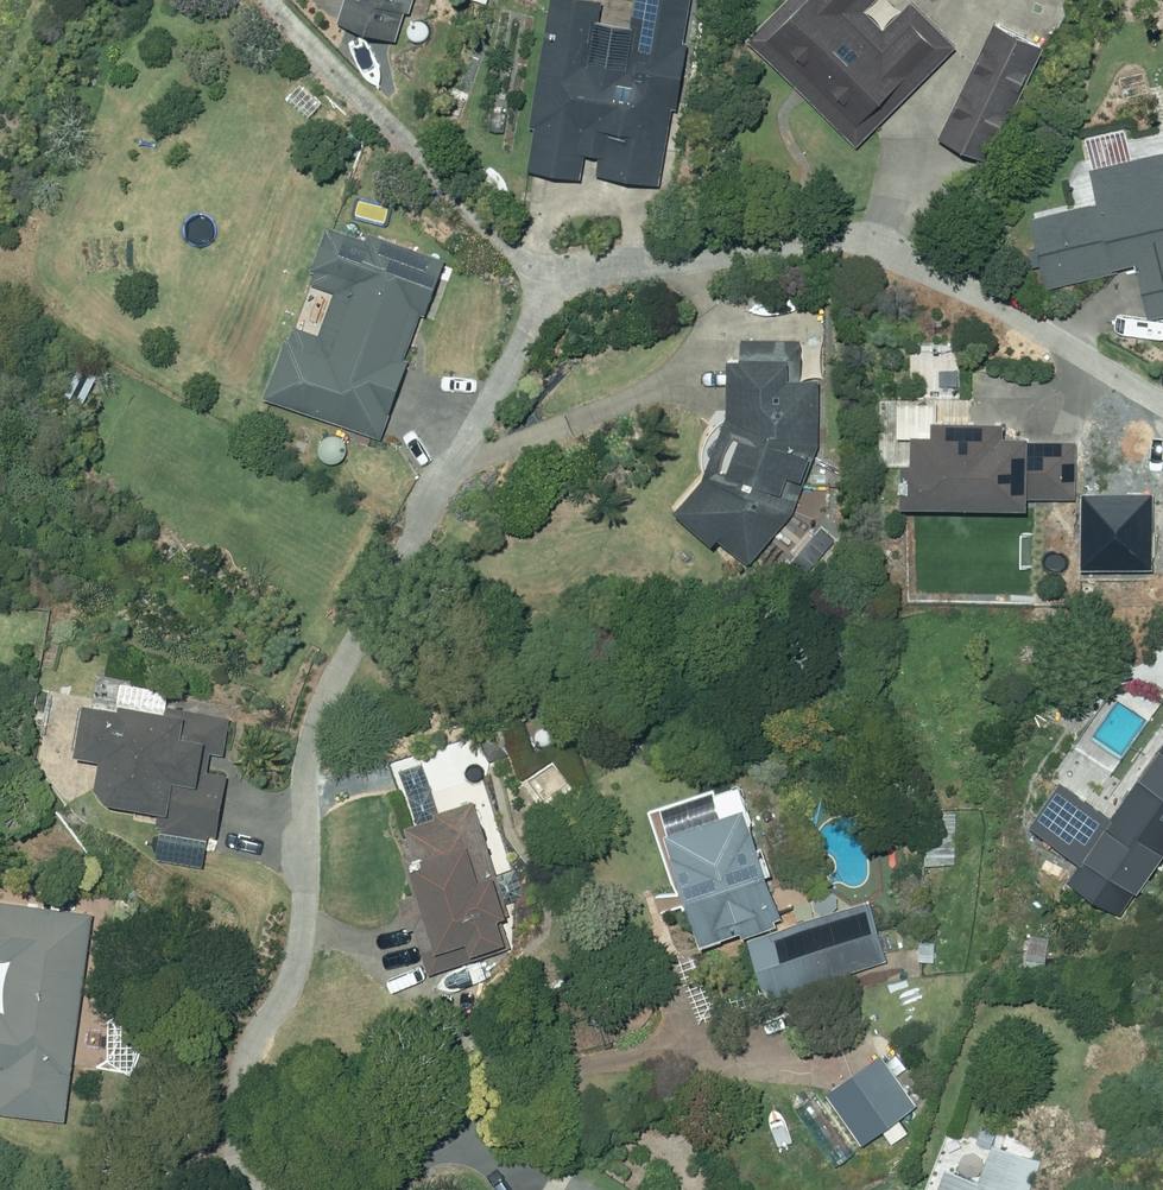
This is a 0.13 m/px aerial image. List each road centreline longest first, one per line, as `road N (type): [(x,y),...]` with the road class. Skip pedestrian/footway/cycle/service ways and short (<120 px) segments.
road 1 (residential): [(224,1189),(247,1046),(284,1001),(305,938),(304,750),(318,686),(447,466)]
road 2 (residential): [(705,258),(838,236),(896,248),(1162,393)]
road 3 (residential): [(447,466),(672,388),(710,347),(716,300),(705,258)]
road 4 (residential): [(447,466),(515,333),(577,270),(705,258)]
road 5 (residential): [(325,1189),(499,1096)]

